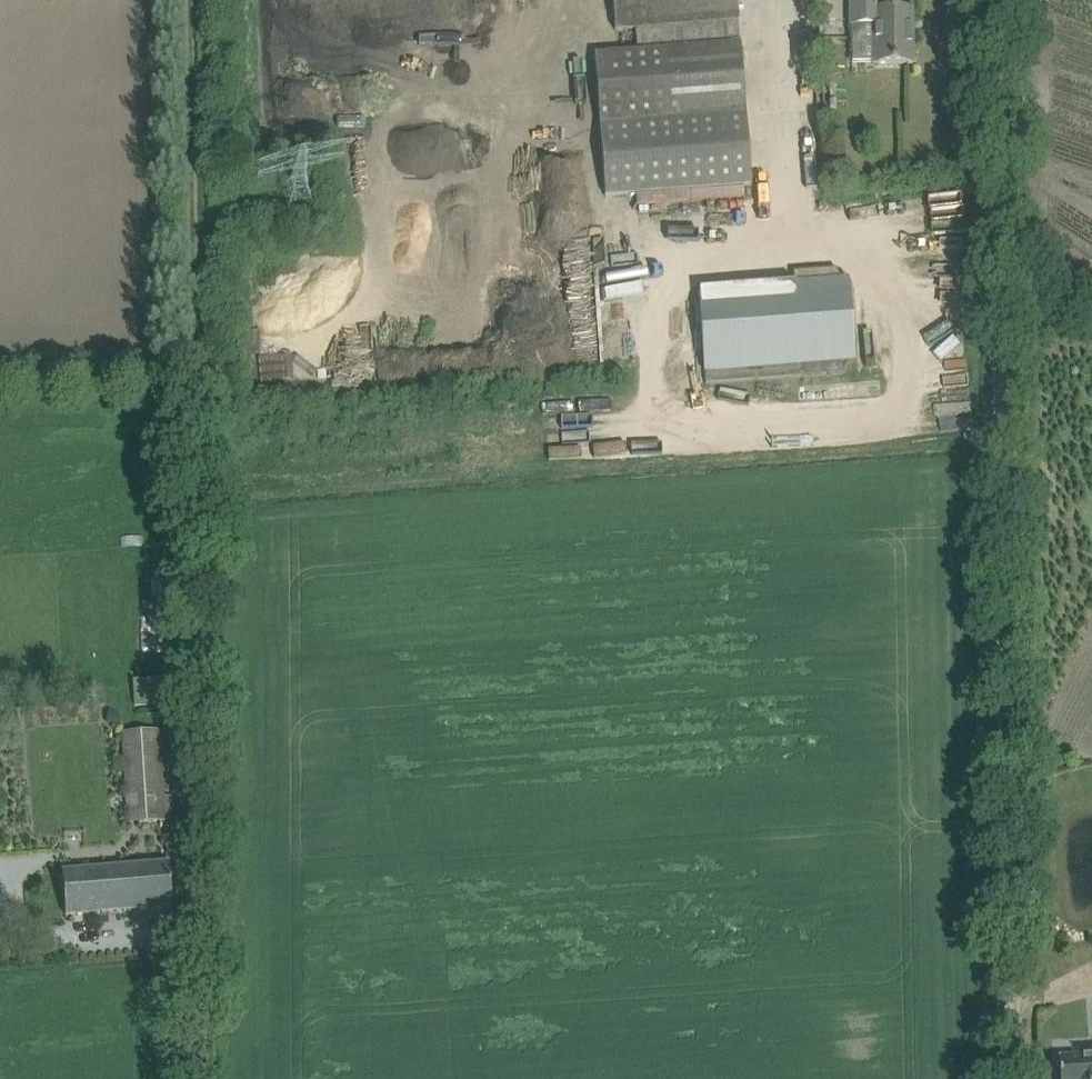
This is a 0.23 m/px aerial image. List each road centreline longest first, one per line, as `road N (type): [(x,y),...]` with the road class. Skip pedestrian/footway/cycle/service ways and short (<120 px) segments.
road 1 (unclassified): [(1020,1078),(1001,0)]
road 2 (track): [(197,1078),(187,0)]

